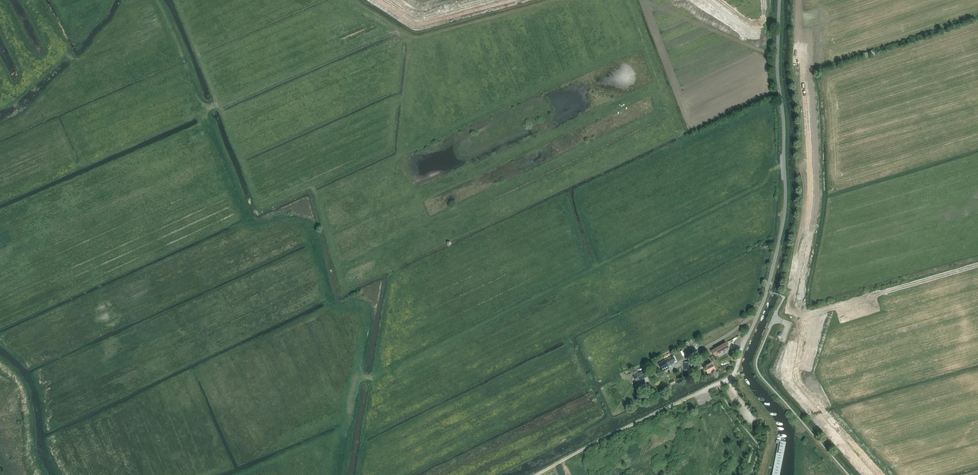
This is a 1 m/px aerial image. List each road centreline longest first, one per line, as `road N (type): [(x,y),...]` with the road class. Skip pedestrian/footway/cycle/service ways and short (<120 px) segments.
road 1 (unclassified): [(736,370),(770,278),(784,206),(780,0)]
road 2 (track): [(736,370),(534,474)]

